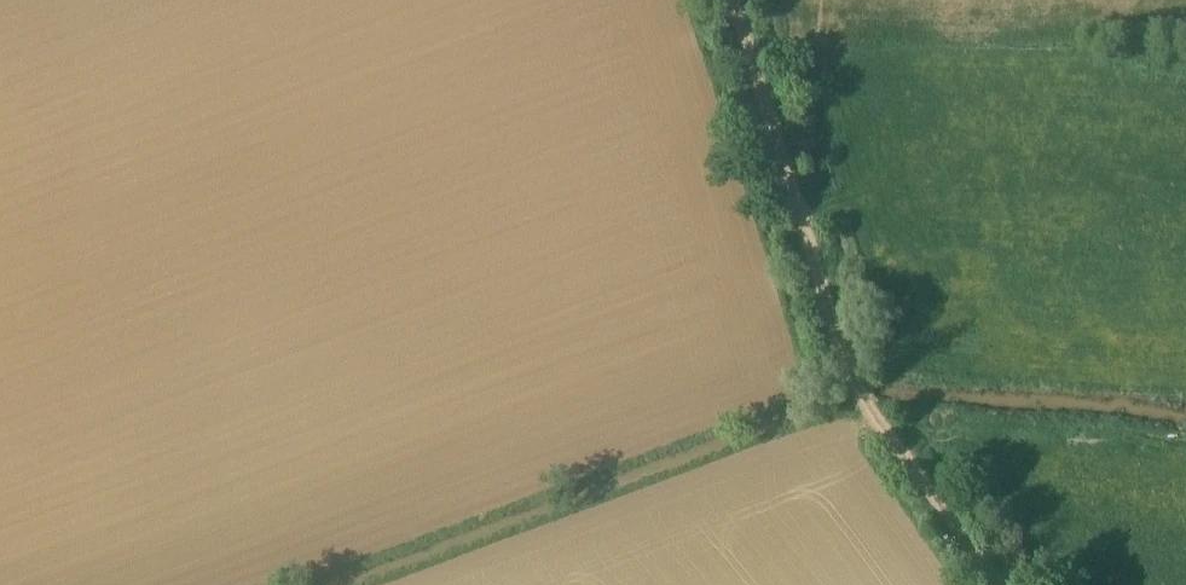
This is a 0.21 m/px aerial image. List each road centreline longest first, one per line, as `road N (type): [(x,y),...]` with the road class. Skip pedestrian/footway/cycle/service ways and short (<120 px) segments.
road 1 (track): [(993,584),(864,413),(730,0)]

